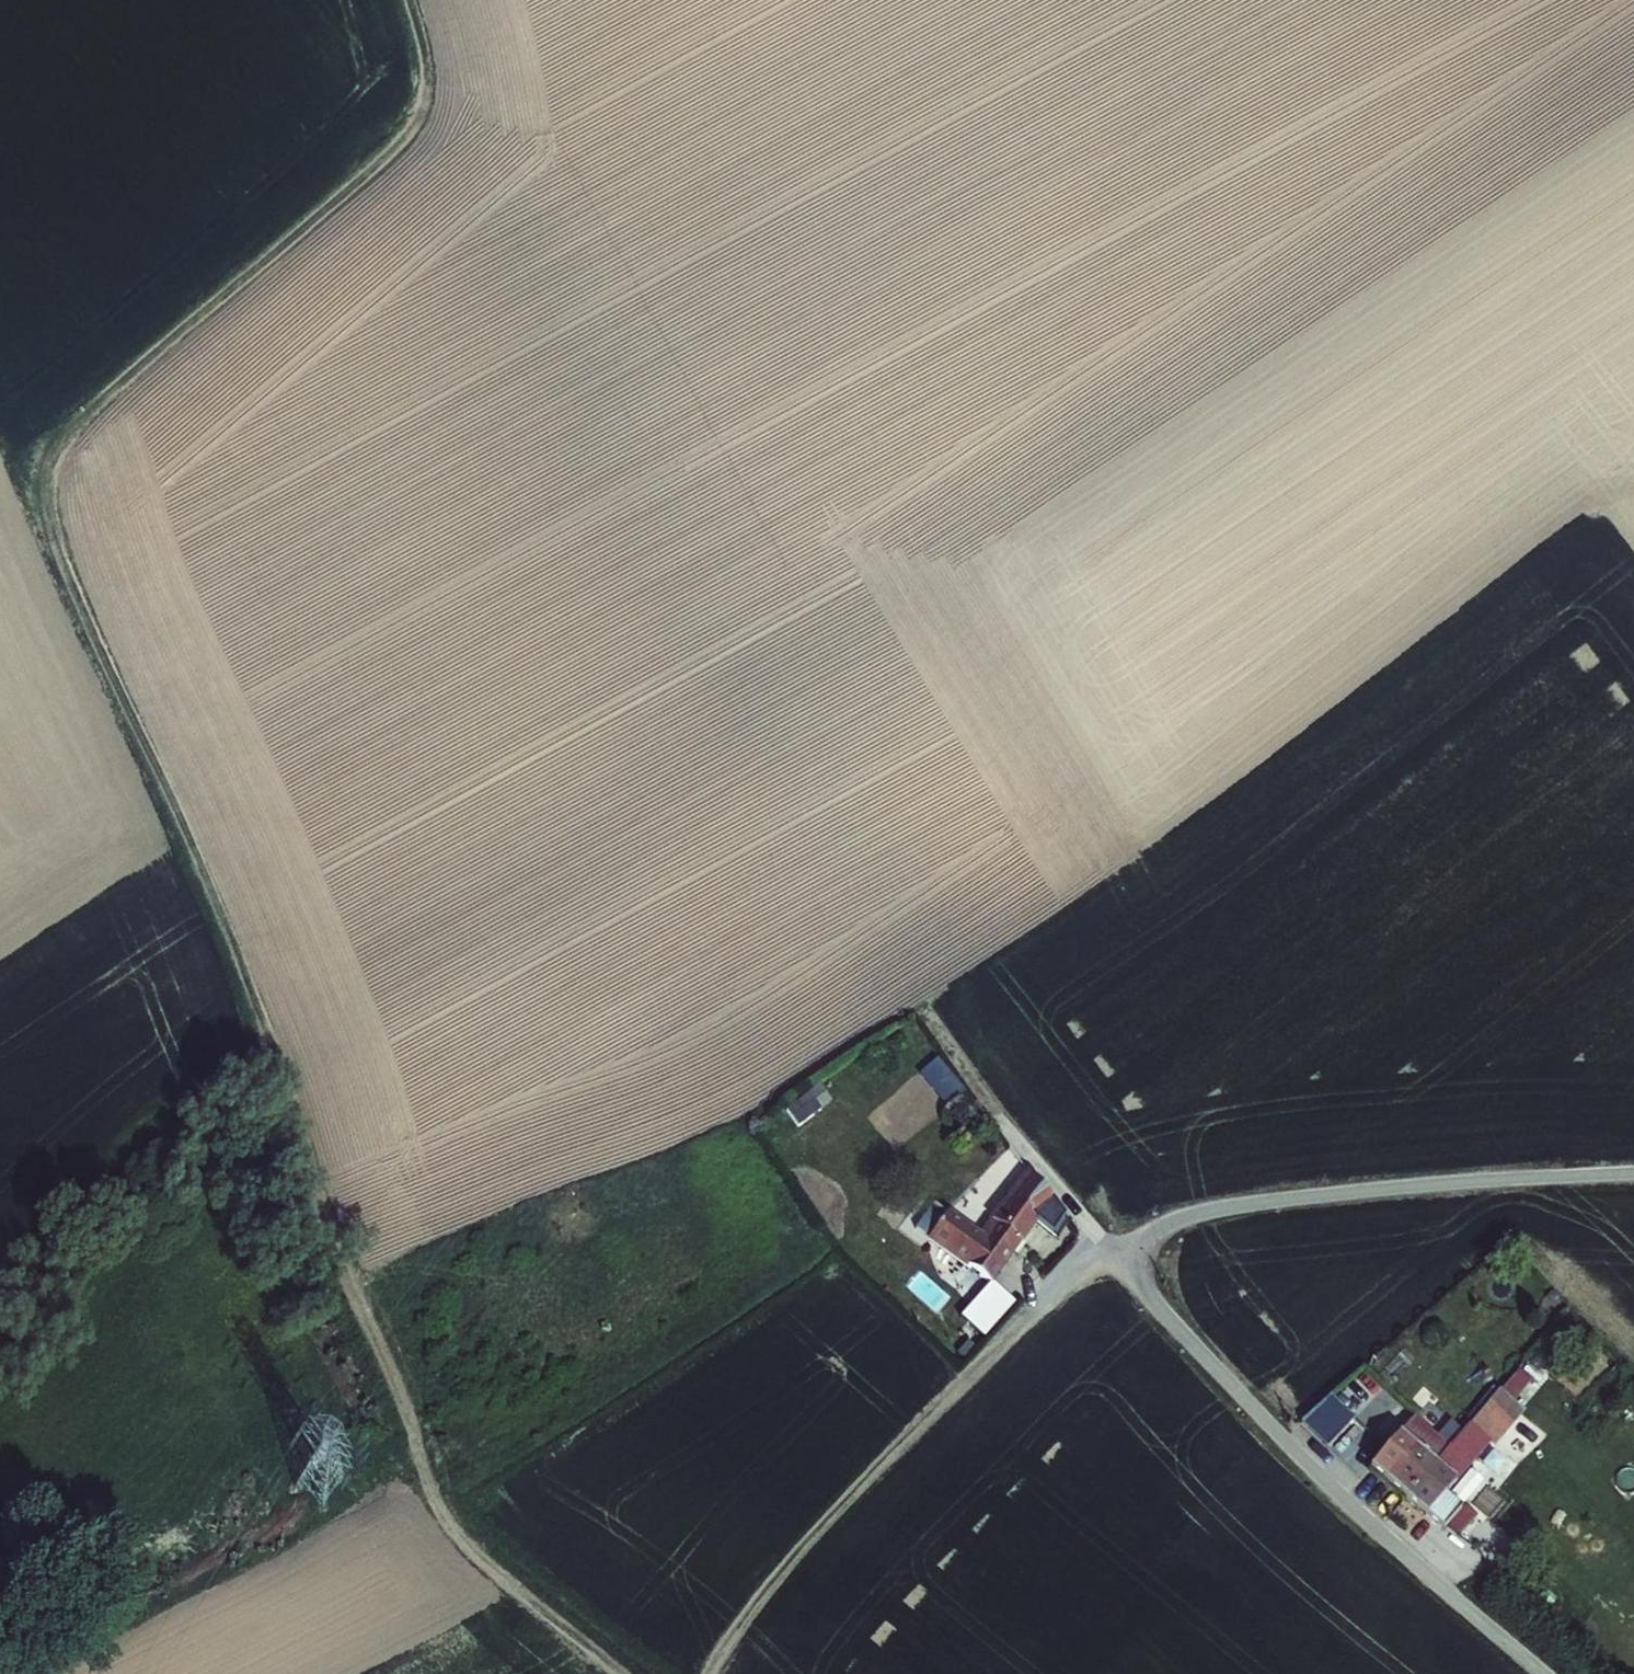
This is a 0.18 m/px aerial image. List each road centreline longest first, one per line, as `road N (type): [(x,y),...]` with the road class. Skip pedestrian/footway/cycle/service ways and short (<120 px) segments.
road 1 (track): [(621,1673),(446,1525),(183,823),(37,519),(52,457),(411,131),(431,94),(405,0)]
road 2 (unclassified): [(1633,1172),(1223,1206),(1159,1230),(1138,1257),(1152,1298),(1296,1450),(1546,1673)]
road 3 (track): [(1145,1243),(1080,1267),(1033,1311),(771,1591),(721,1673)]

